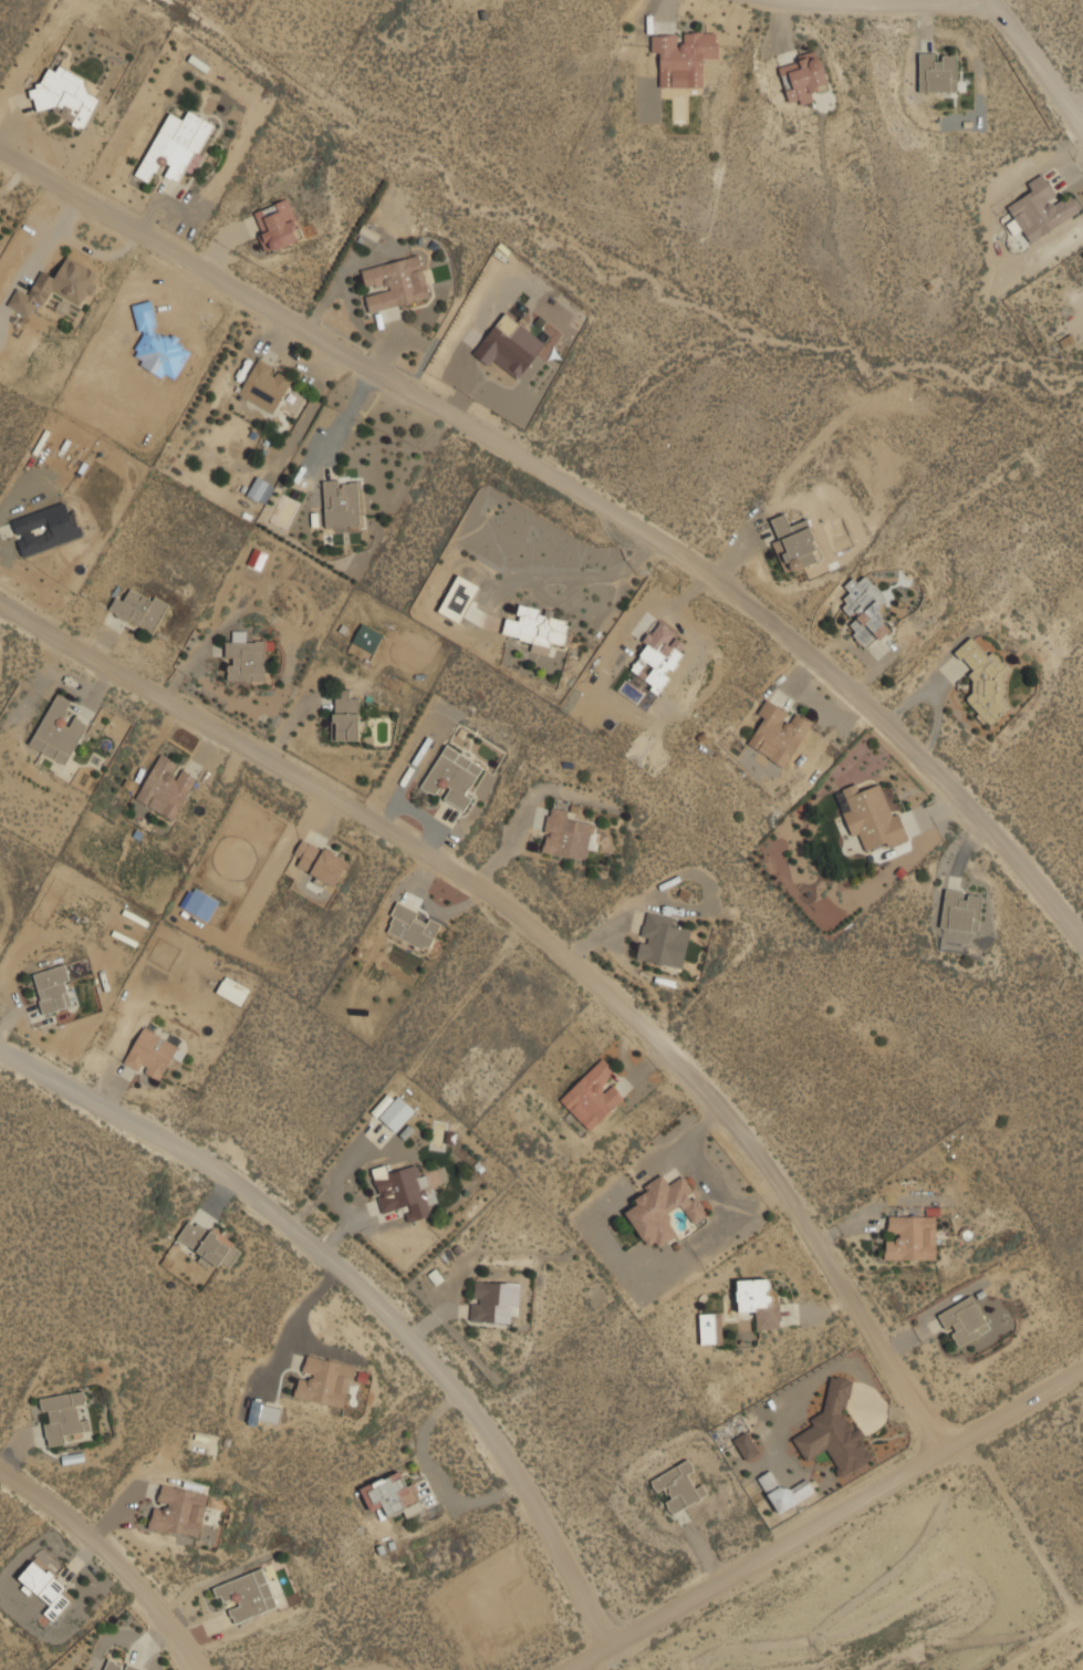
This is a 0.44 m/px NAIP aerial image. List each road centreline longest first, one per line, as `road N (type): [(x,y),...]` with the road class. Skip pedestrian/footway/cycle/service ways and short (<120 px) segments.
road 1 (residential): [(1082,946),(997,838),(782,630),(653,537),(0,153)]
road 2 (residential): [(943,1446),(793,1205),(704,1090),(607,998),(496,902),(371,818),(0,603)]
road 3 (residential): [(610,1642),(500,1451),(425,1353),(336,1263),(221,1173),(0,1045)]
road 4 (residential): [(563,1669),(1082,1364)]
road 5 (residential): [(199,1669),(163,1615),(95,1542),(0,1470)]
road 6 (residential): [(1082,135),(983,0)]

